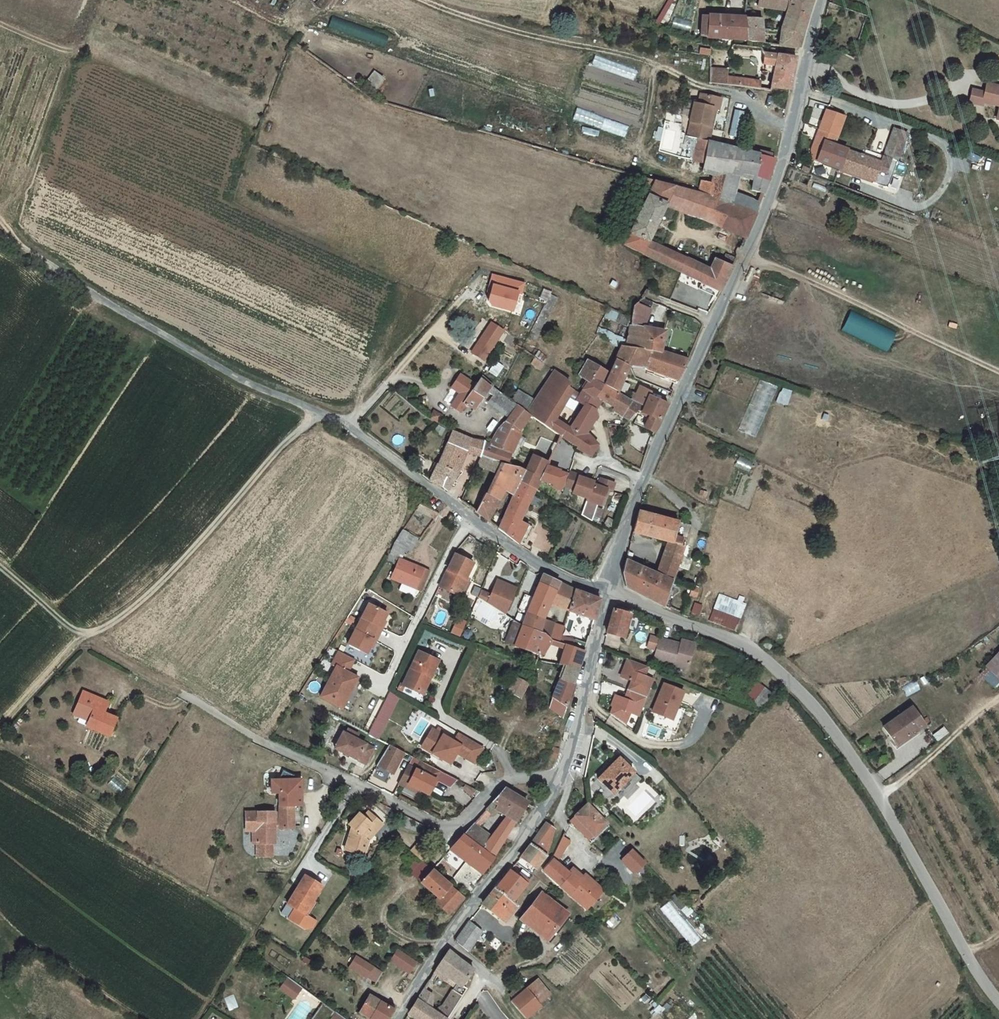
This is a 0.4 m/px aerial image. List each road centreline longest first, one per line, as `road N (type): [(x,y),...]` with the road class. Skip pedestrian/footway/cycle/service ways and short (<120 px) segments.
road 1 (unclassified): [(607,591),(513,548),(349,427),(238,382),(0,239)]
road 2 (unclassified): [(998,1008),(874,795),(795,688),(741,643),(607,591)]
road 3 (unclassified): [(824,0),(779,178),(644,478)]
road 4 (track): [(317,413),(158,585),(92,633),(66,625),(0,567)]
road 5 (residential): [(180,693),(443,827),(456,825),(504,781)]
road 6 (track): [(745,255),(998,371)]
road 7 (residential): [(447,939),(561,778)]
road 8 (residential): [(561,778),(607,591)]
road 9 (track): [(0,721),(85,635)]

